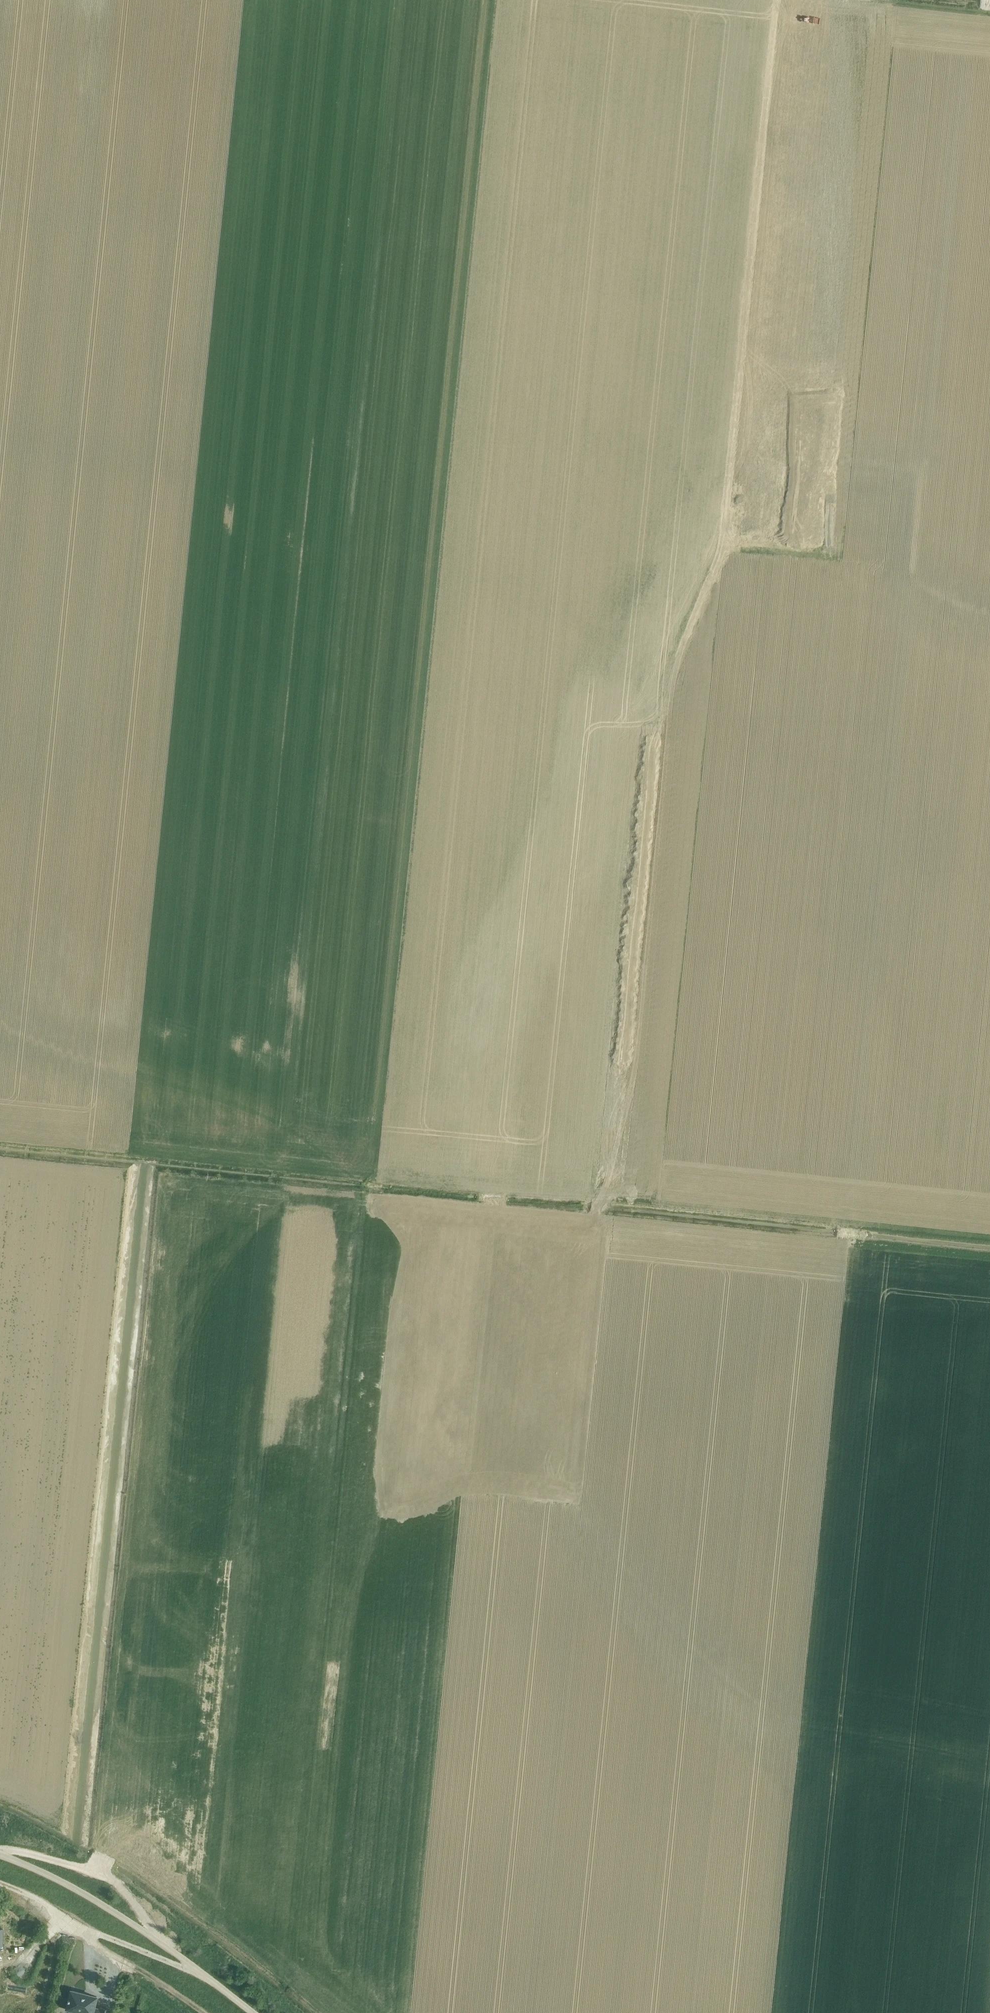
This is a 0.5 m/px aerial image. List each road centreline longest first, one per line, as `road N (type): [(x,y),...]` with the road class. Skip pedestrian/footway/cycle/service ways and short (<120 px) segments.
road 1 (unclassified): [(253,2012),(110,1909),(0,1854)]
road 2 (track): [(87,1939),(204,2012)]

